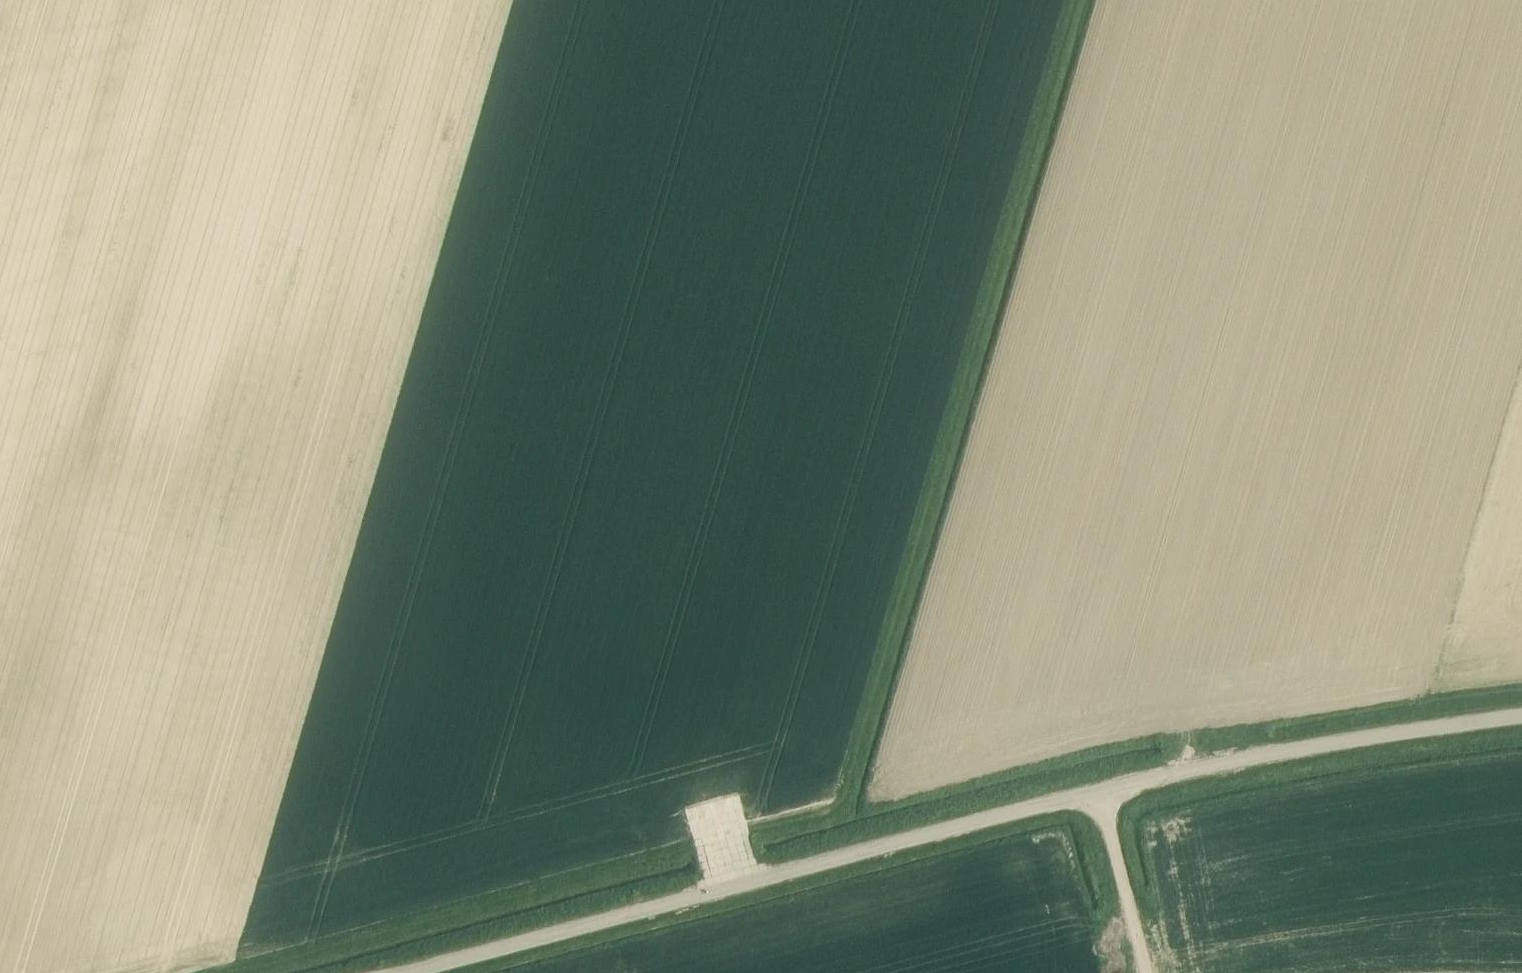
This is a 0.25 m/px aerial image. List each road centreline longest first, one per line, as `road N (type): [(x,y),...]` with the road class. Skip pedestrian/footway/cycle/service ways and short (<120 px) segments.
road 1 (unclassified): [(402,972),(1102,792)]
road 2 (unclassified): [(1102,792),(1347,740),(1521,722)]
road 3 (unclassified): [(1149,972),(1102,792)]

